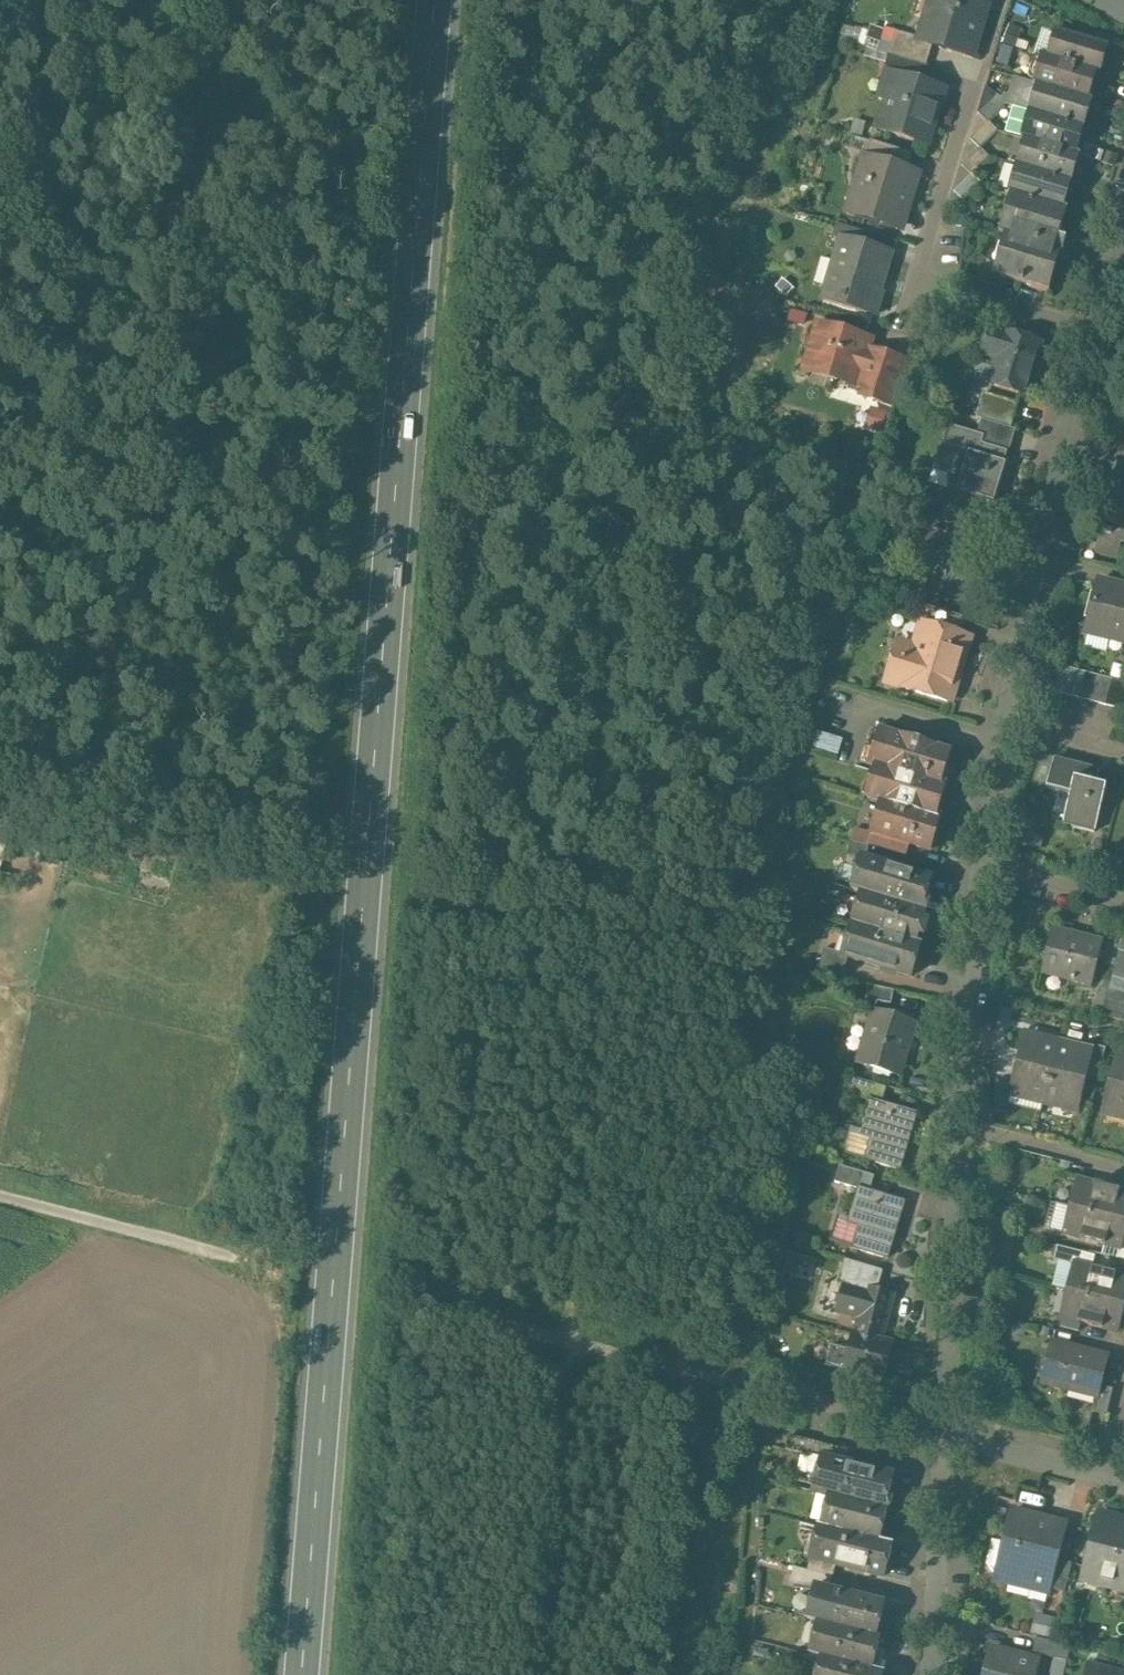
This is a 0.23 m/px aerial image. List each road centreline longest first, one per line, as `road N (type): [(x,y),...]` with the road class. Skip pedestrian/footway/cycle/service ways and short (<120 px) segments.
road 1 (primary): [(435,0),(306,1674)]
road 2 (residential): [(938,1432),(978,863),(1066,442)]
road 3 (residential): [(938,1432),(422,1295)]
road 4 (residential): [(1094,321),(925,272),(980,66)]
road 5 (residential): [(926,1674),(938,1432)]
road 6 (unclassified): [(0,1191),(209,1244)]
road 7 (residential): [(1104,1472),(938,1432)]
road 8 (residential): [(1094,321),(1123,199)]
road 9 (residential): [(1066,442),(1094,321)]

